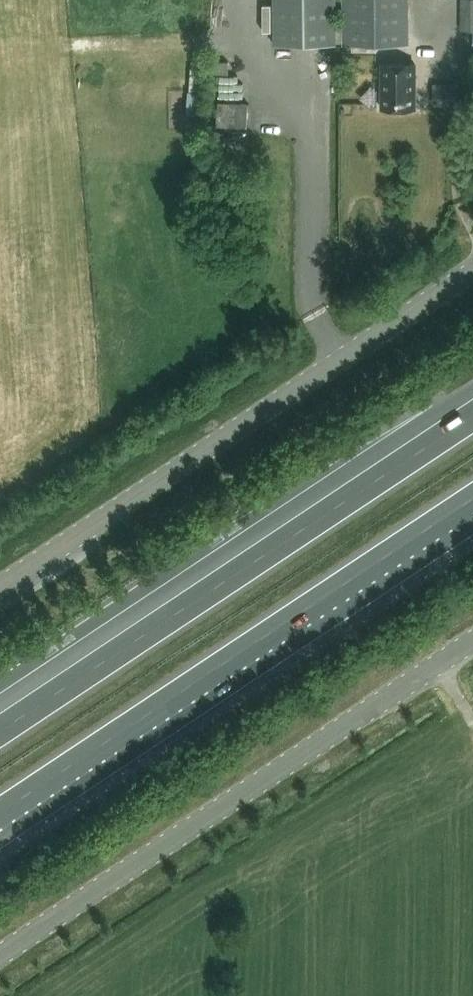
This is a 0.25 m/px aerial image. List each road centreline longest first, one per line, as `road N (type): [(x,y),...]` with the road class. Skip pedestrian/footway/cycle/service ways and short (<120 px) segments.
road 1 (unclassified): [(0,959),(472,641)]
road 2 (motorway): [(472,414),(0,730)]
road 3 (motorway): [(0,814),(472,500)]
road 4 (unclassified): [(0,586),(472,282)]

